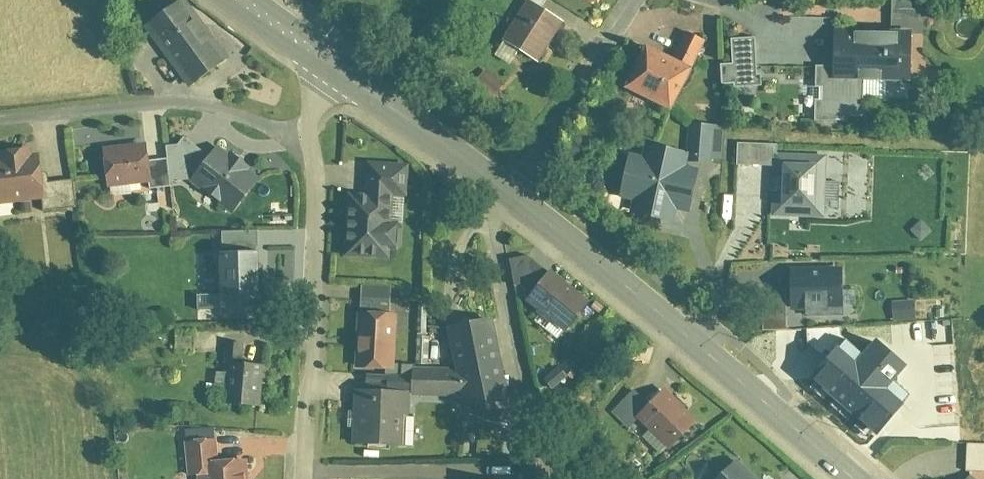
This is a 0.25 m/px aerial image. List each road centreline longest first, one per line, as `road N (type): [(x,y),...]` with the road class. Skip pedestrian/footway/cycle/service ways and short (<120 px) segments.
road 1 (tertiary): [(851,478),(506,192)]
road 2 (residential): [(309,134),(321,318),(305,478)]
road 3 (residential): [(309,134),(198,105),(148,103),(0,119)]
road 4 (residential): [(506,192),(644,0)]
road 5 (tertiary): [(506,192),(335,75)]
road 6 (tertiary): [(335,75),(240,0)]

